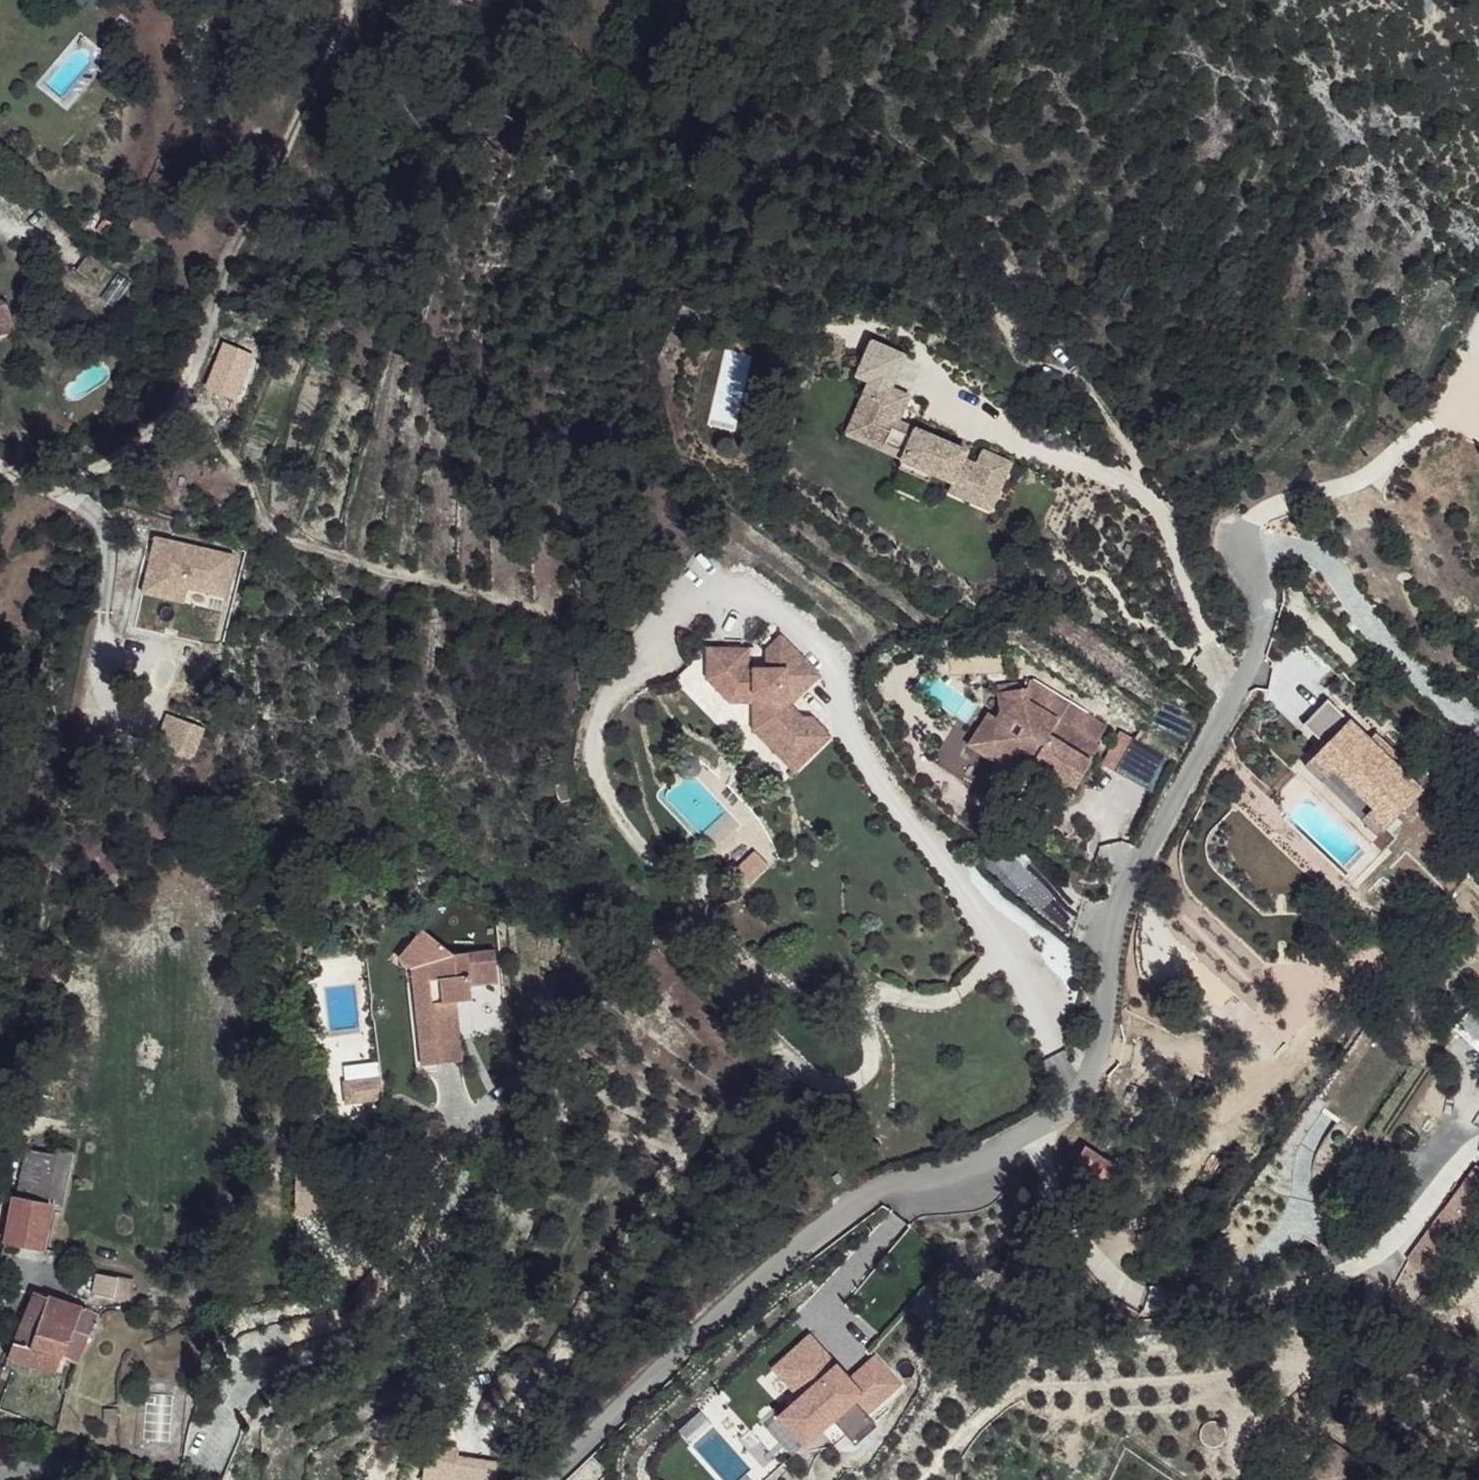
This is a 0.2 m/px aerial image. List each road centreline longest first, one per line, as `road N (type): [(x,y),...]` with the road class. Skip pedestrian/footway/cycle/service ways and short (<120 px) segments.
road 1 (residential): [(1236,551),(1260,600),(1236,679),(1139,852),(1095,972),(1096,1109),(1051,1154),(935,1197),(855,1204),(687,1327),(537,1479)]

